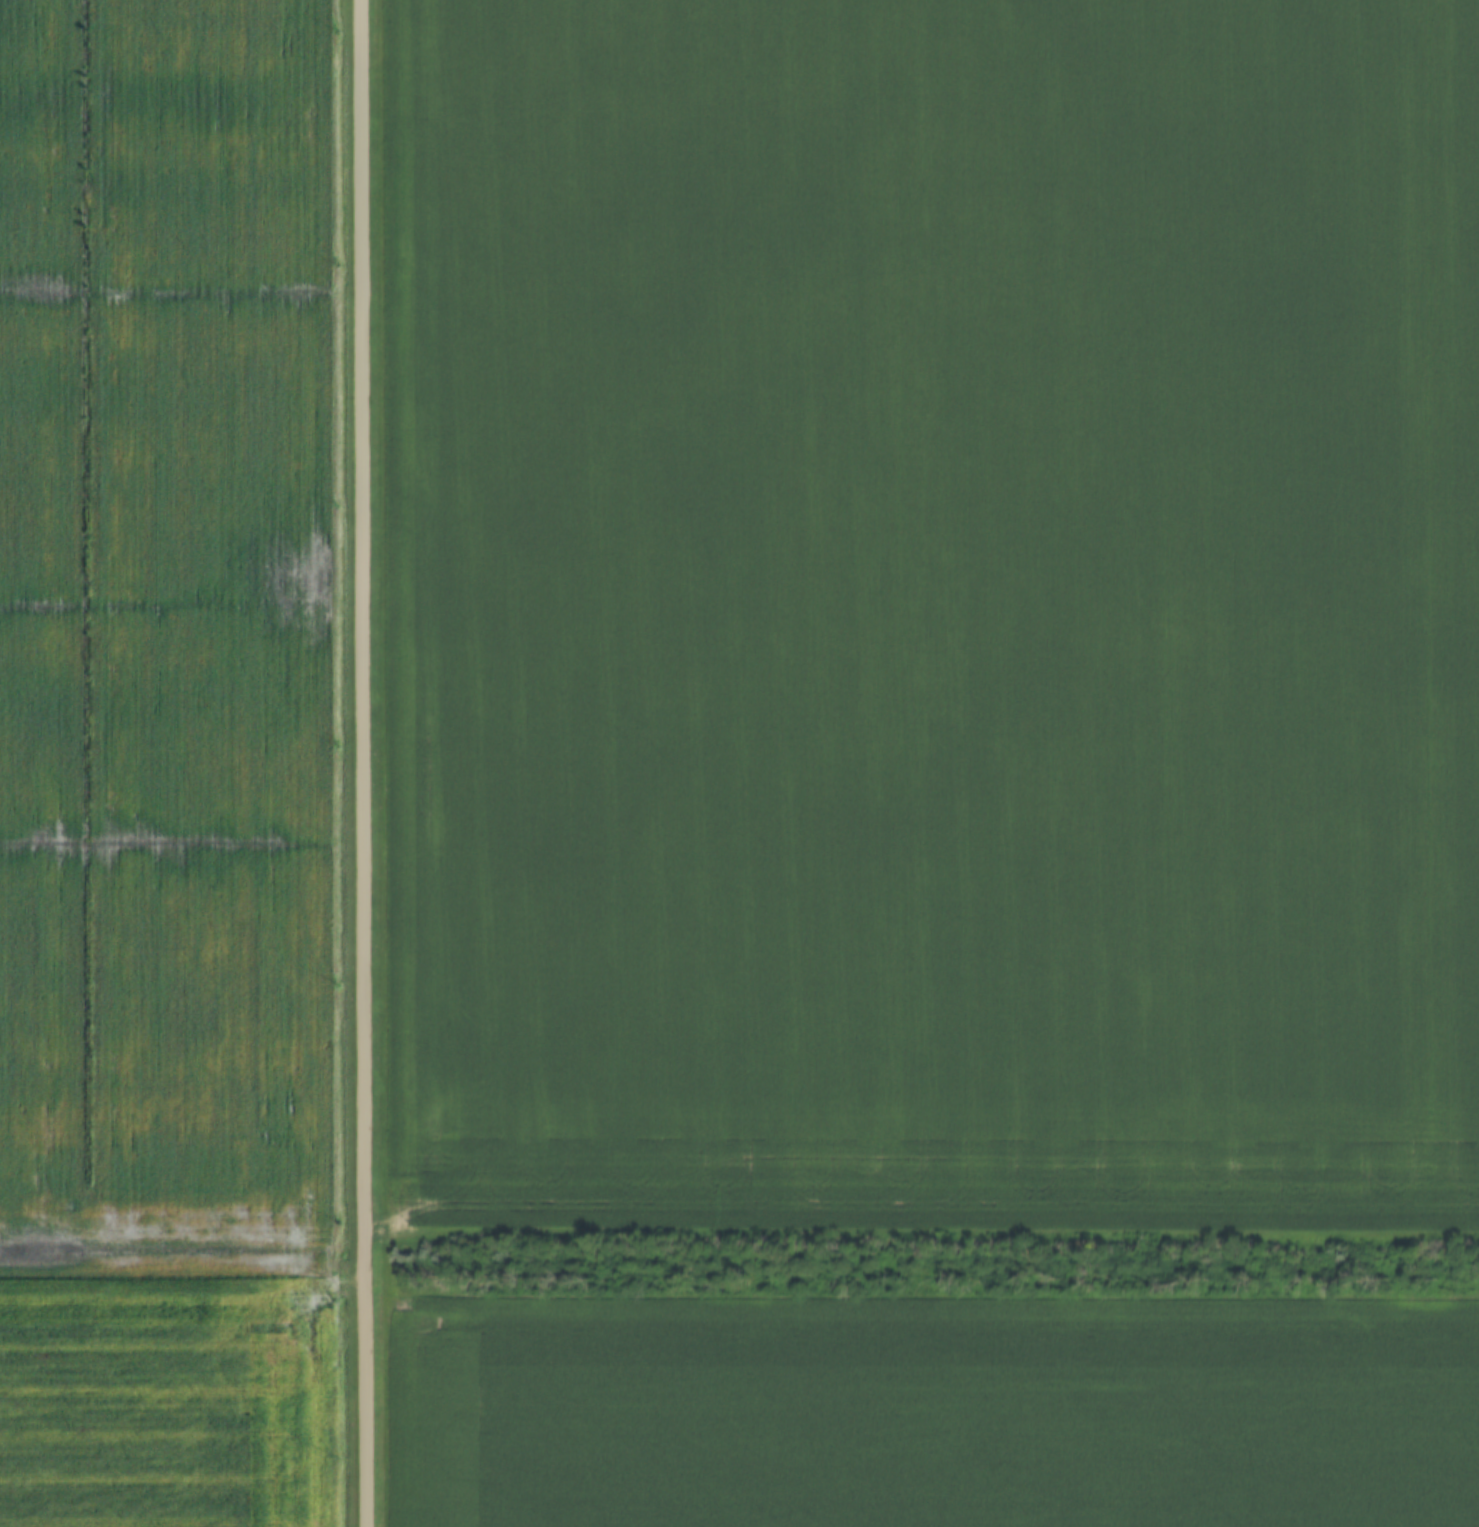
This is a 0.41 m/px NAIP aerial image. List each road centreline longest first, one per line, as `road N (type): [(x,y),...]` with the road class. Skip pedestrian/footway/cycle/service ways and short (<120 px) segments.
road 1 (residential): [(373,1526),(367,0)]

